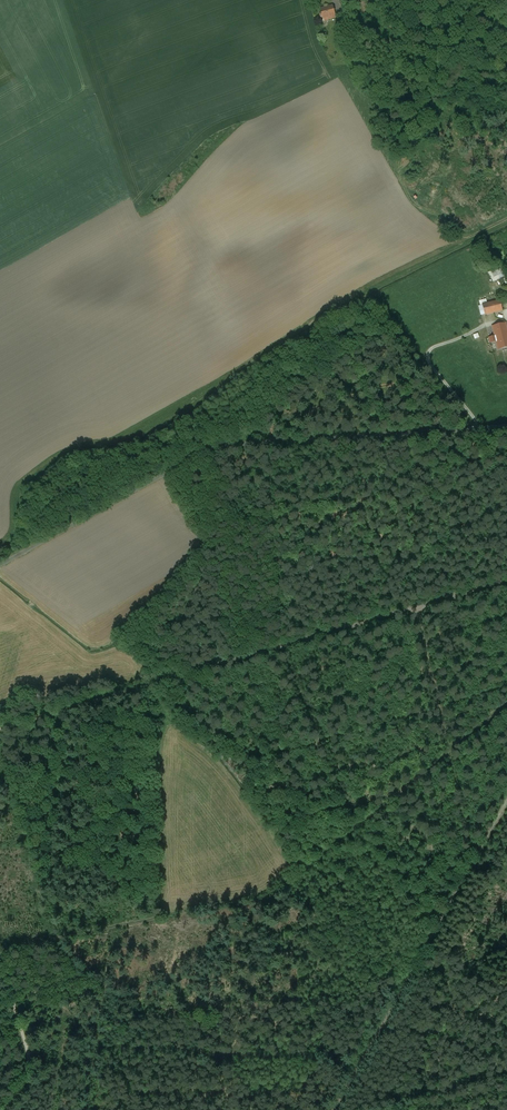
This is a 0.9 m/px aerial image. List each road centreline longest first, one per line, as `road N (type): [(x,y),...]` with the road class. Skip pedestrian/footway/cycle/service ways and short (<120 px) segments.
road 1 (unclassified): [(0,566),(225,448),(506,426)]
road 2 (track): [(506,802),(334,1109)]
road 3 (track): [(3,1109),(29,1059),(0,957)]

